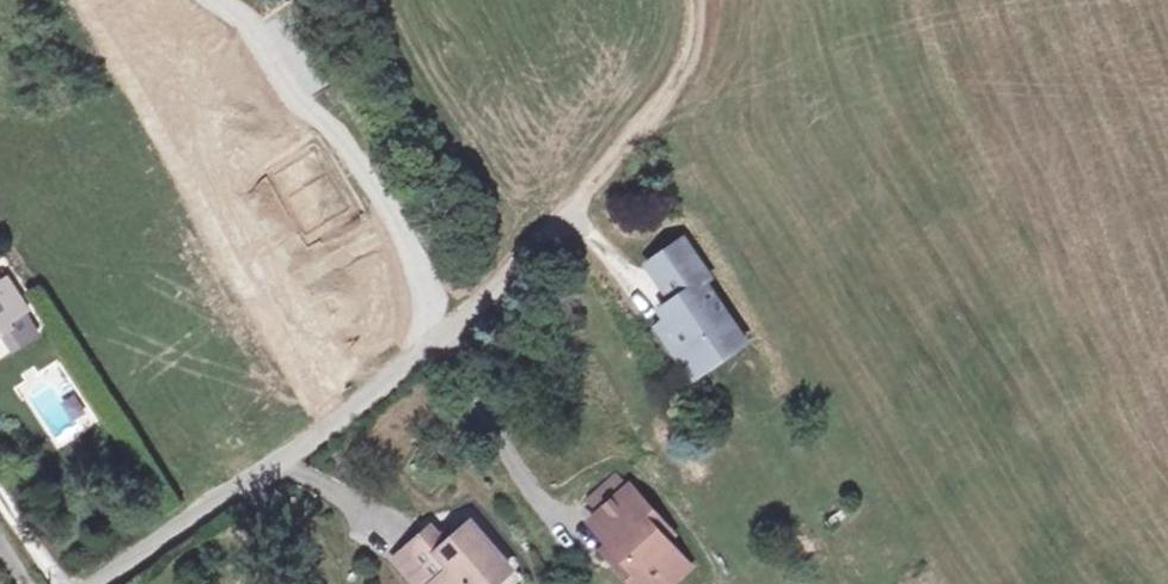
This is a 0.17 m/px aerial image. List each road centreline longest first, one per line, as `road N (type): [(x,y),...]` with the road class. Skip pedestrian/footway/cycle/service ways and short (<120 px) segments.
road 1 (residential): [(583,194),(413,366),(87,583)]
road 2 (track): [(696,0),(689,59),(583,194)]

